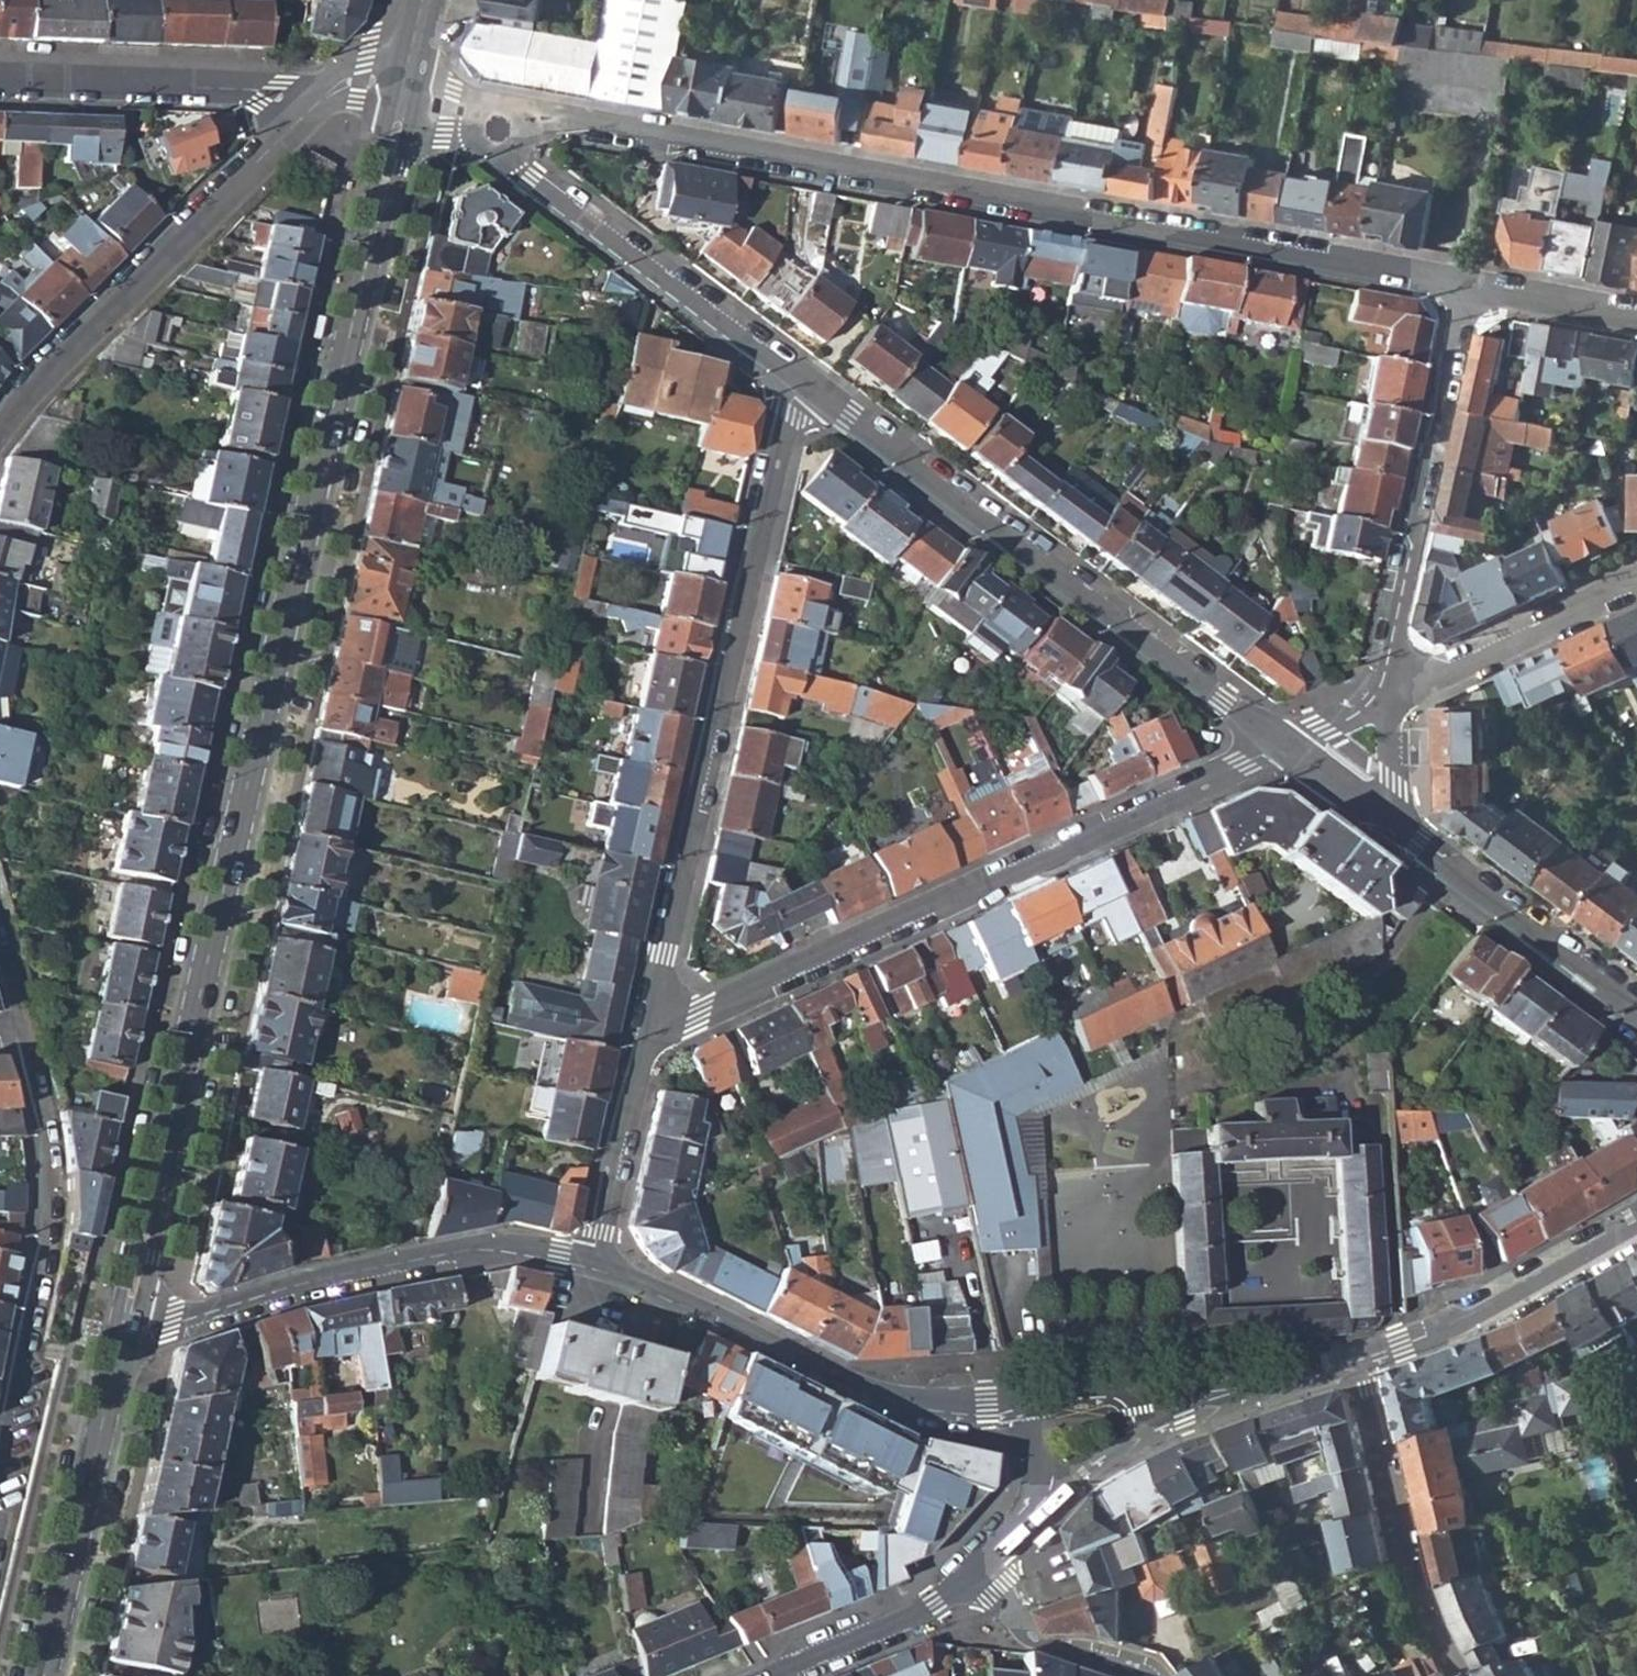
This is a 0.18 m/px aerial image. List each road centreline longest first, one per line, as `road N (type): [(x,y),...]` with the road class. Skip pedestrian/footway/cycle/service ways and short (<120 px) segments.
road 1 (primary): [(404,96),(119,1342)]
road 2 (residential): [(498,128),(544,118),(1471,287)]
road 3 (residential): [(641,1032),(709,1012),(1278,748)]
road 4 (residential): [(801,386),(786,411),(641,1032)]
road 5 (residential): [(801,386),(1278,748)]
road 6 (residential): [(592,1263),(513,1246),(277,1292),(119,1342)]
road 7 (residential): [(1022,1407),(928,1408),(883,1397),(592,1263)]
road 8 (residential): [(0,424),(62,349),(312,109)]
road 9 (residential): [(1377,703),(1471,287)]
road 10 (residential): [(801,386),(532,181),(498,128)]
road 11 (residential): [(0,1422),(32,1301),(49,1179),(19,1038)]
road 12 (primary): [(119,1342),(43,1675)]
road 13 (residential): [(1463,1675),(1425,1594),(1362,1357)]
road 14 (residential): [(1379,821),(1636,1016)]
road 15 (residential): [(312,109),(255,91),(0,82)]
road 16 (residential): [(1636,1220),(1510,1292),(1362,1357)]
road 17 (residential): [(1377,703),(1629,589)]
road 18 (residential): [(769,1675),(910,1619),(981,1564)]
road 19 (residential): [(641,1032),(592,1263)]
road 20 (residential): [(981,1564),(1032,1639),(1148,1675)]
road 21 (residential): [(1471,287),(1636,319)]
road 22 (residential): [(1145,1432),(1263,1384)]
road 23 (residential): [(1263,1384),(1138,1396)]
road 24 (residential): [(1278,748),(1379,821)]

